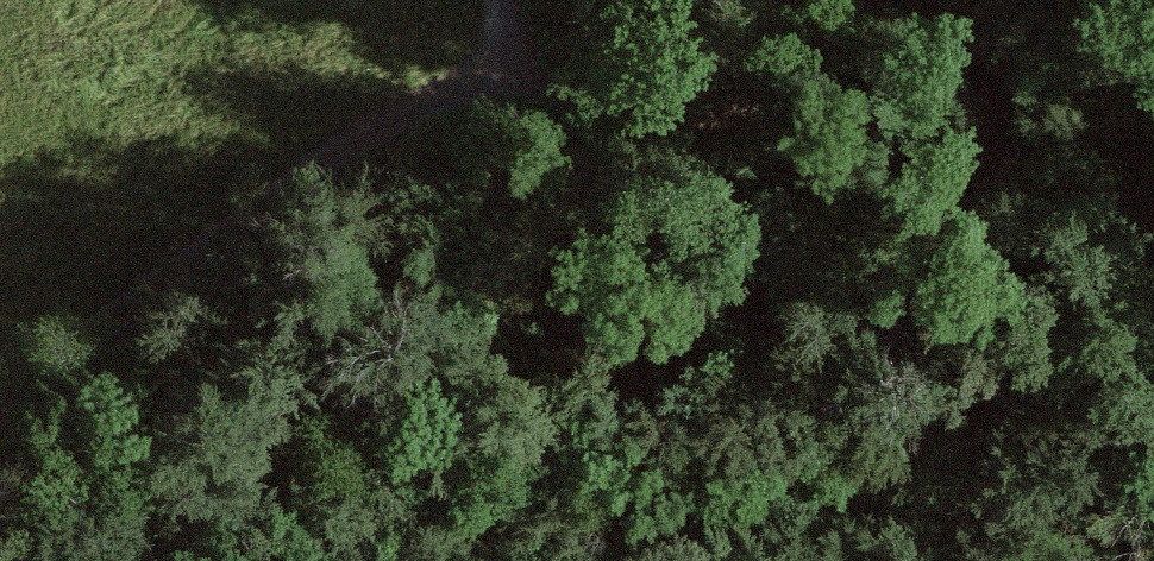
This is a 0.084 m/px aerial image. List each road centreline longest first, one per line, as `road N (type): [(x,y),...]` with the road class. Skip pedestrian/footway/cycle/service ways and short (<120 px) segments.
road 1 (track): [(0,505),(186,545),(445,560),(716,532),(1153,445)]
road 2 (residential): [(1153,200),(914,146),(587,107),(479,75),(503,0)]
road 3 (track): [(0,449),(479,75)]

